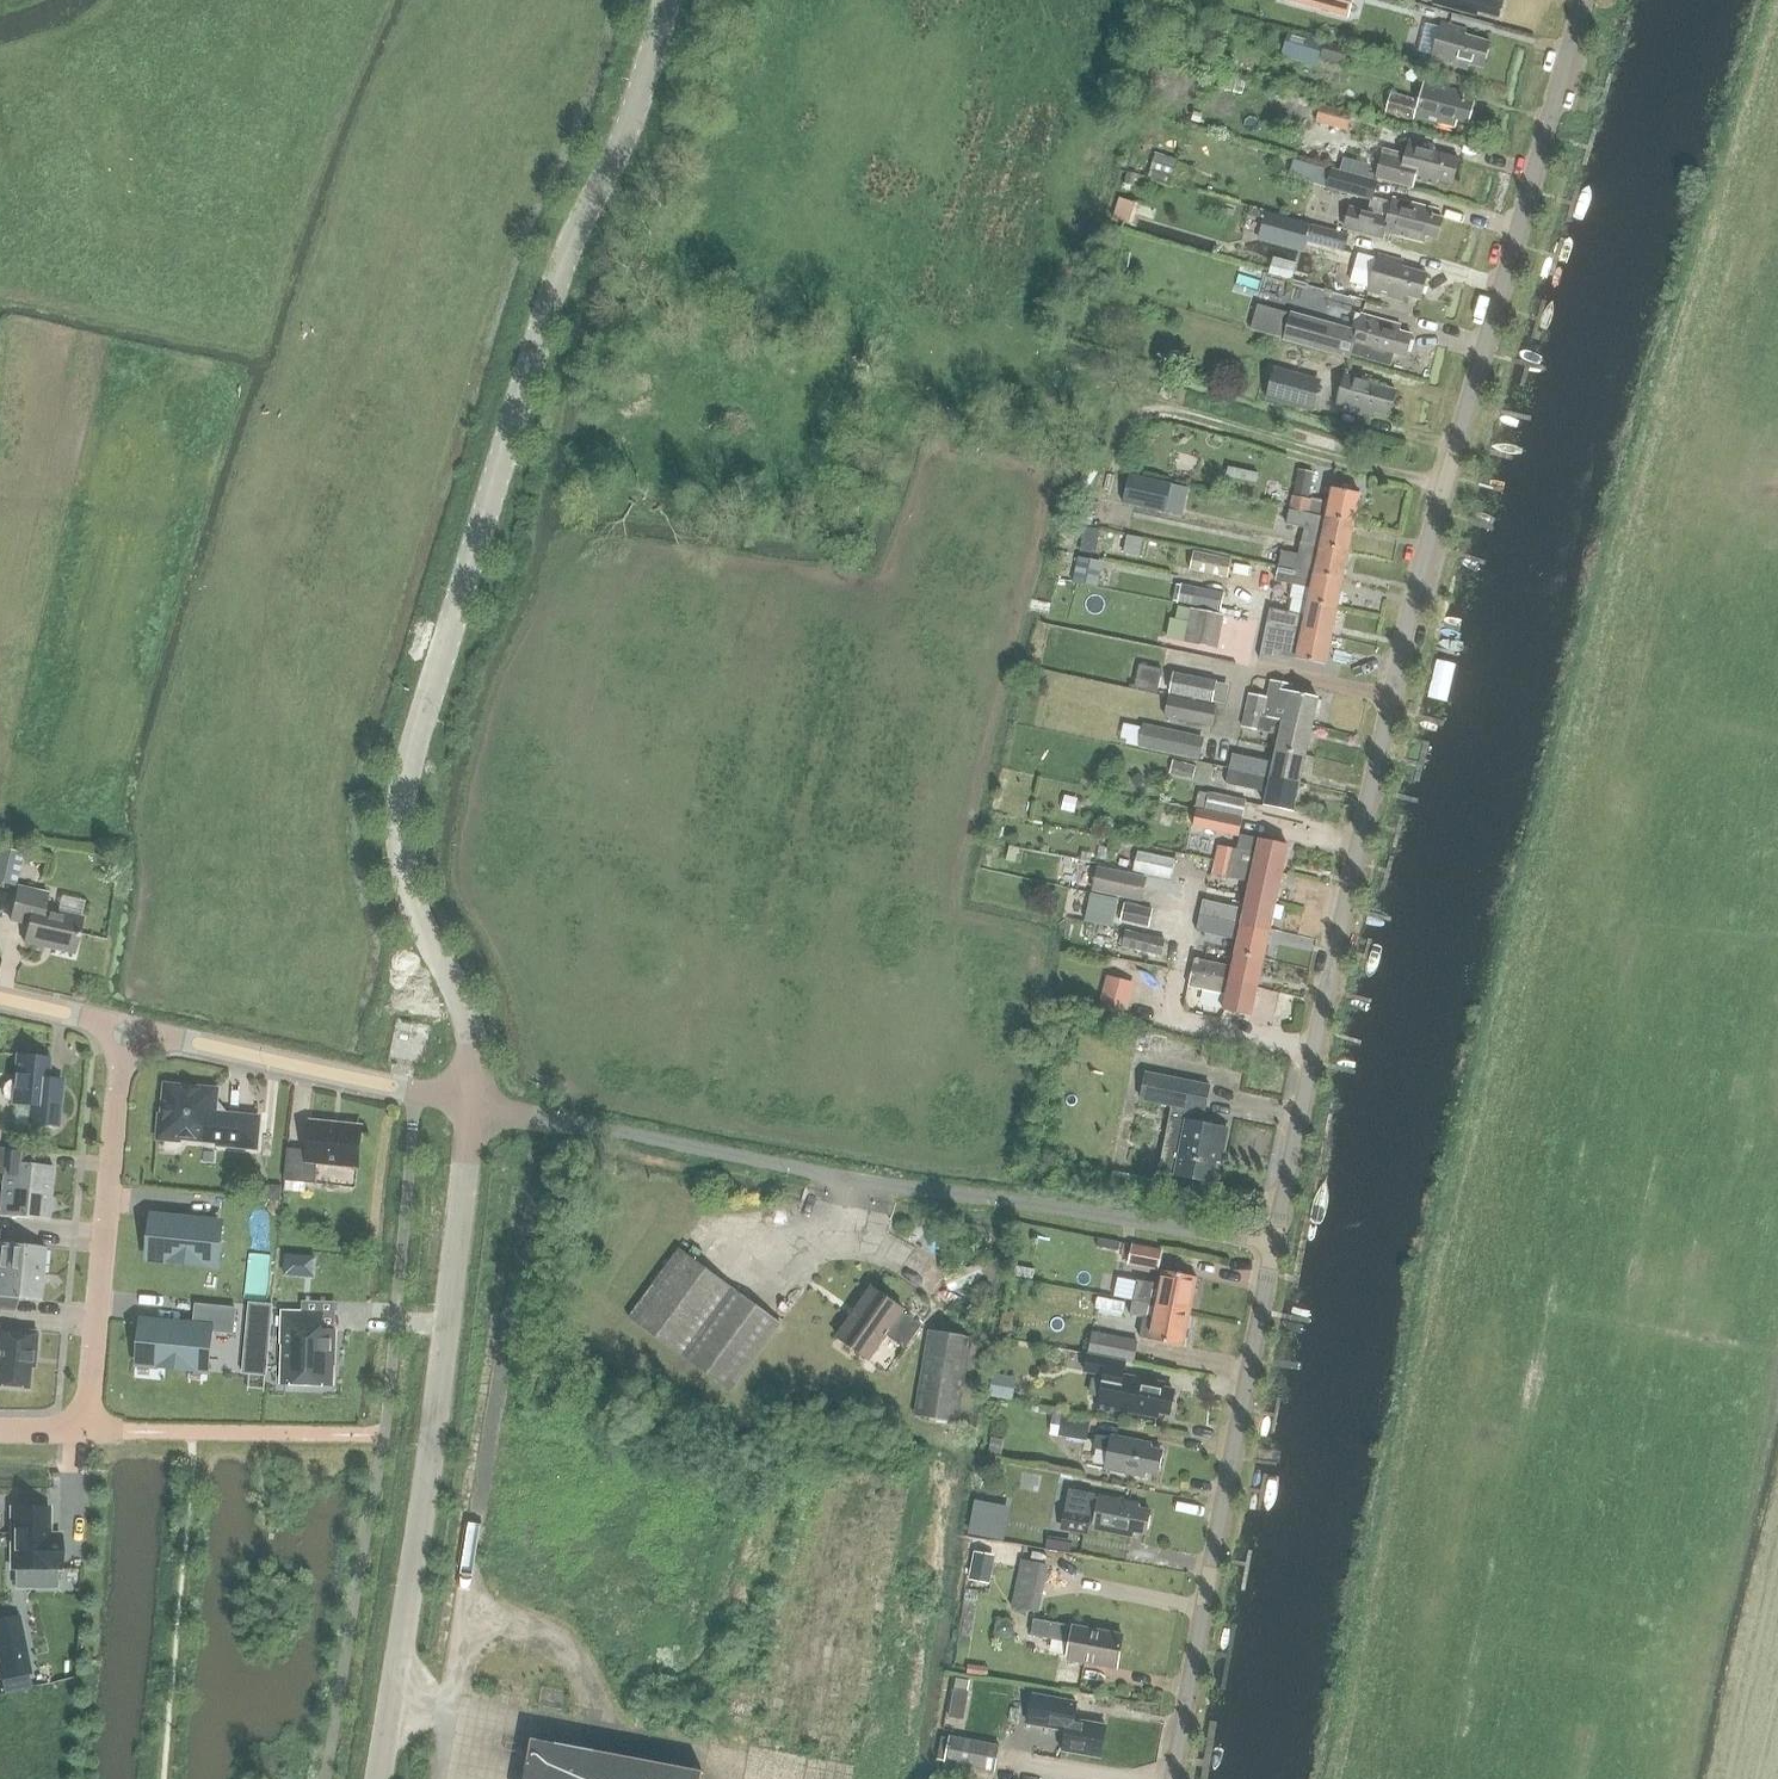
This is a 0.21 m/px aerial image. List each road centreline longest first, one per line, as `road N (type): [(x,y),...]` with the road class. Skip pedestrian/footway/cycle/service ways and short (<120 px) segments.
road 1 (unclassified): [(1273,1243),(1423,567),(1584,0)]
road 2 (unclassified): [(664,0),(624,137),(569,250),(400,802),(414,902),(471,1018),(475,1103)]
road 3 (unclassified): [(475,1103),(860,1178),(1273,1243)]
road 4 (unclassified): [(475,1103),(437,1443),(383,1778)]
road 5 (residential): [(1172,1778),(1273,1243)]
road 6 (residential): [(86,1429),(123,1026)]
road 7 (unclassified): [(123,1026),(475,1103)]
road 8 (residential): [(86,1429),(331,1435)]
road 9 (unclassified): [(0,996),(123,1026)]

